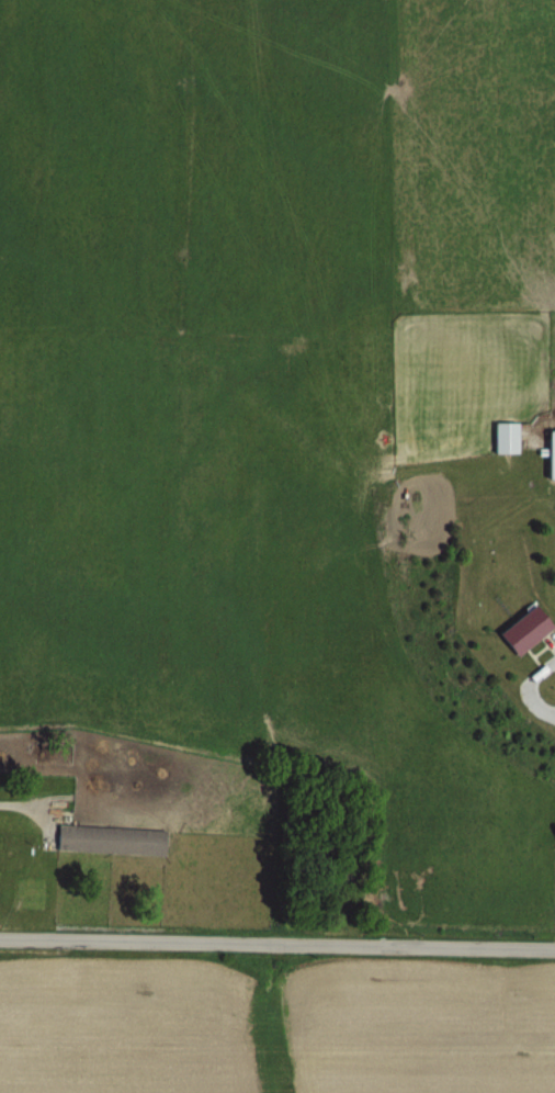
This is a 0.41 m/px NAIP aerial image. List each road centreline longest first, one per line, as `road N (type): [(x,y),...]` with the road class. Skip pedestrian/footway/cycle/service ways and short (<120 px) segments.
road 1 (residential): [(0,941),(554,948)]

